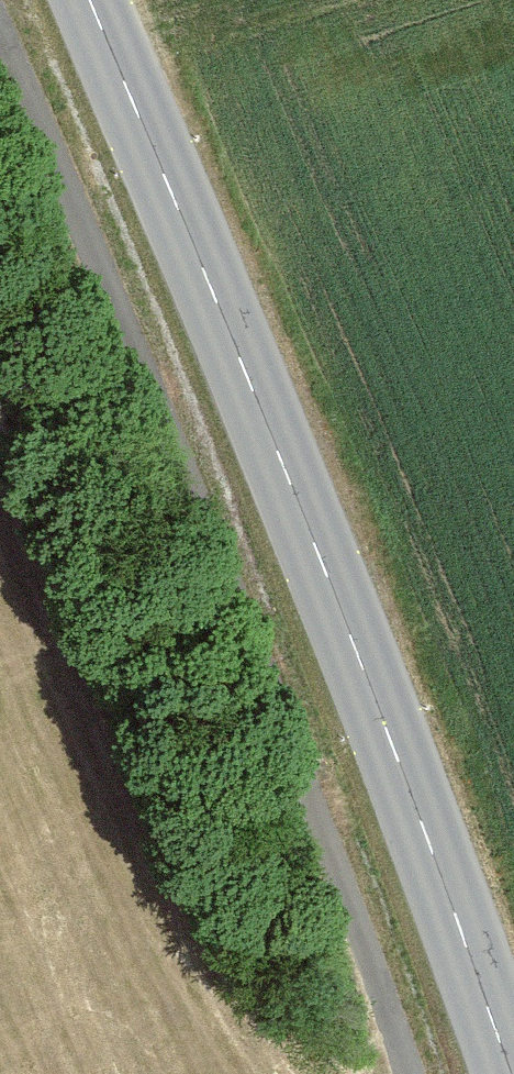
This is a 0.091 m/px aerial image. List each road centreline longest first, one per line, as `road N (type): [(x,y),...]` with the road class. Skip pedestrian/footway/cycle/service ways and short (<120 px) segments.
road 1 (primary): [(89,0),(277,449),(510,1073)]
road 2 (track): [(0,29),(332,853),(410,1073)]

